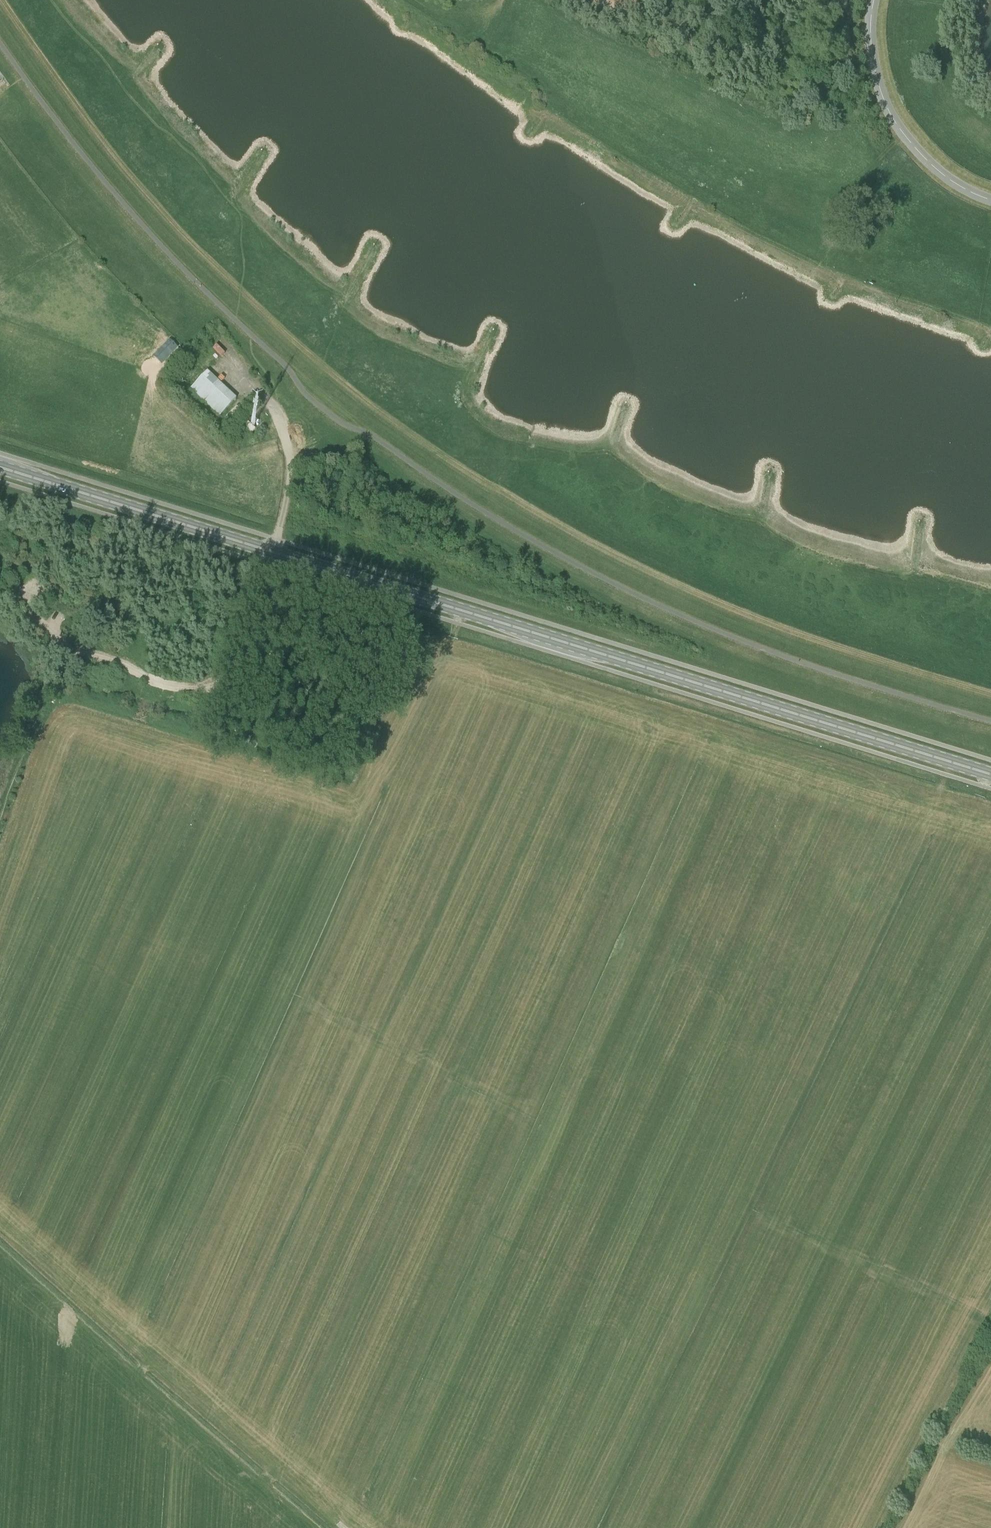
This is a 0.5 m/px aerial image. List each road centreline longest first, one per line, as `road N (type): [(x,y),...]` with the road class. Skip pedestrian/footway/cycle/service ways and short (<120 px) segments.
road 1 (primary): [(0,465),(990,774)]
road 2 (unclassified): [(874,0),(872,48),(892,116),(926,160),(990,198)]
road 3 (track): [(278,418),(289,483),(269,549)]

